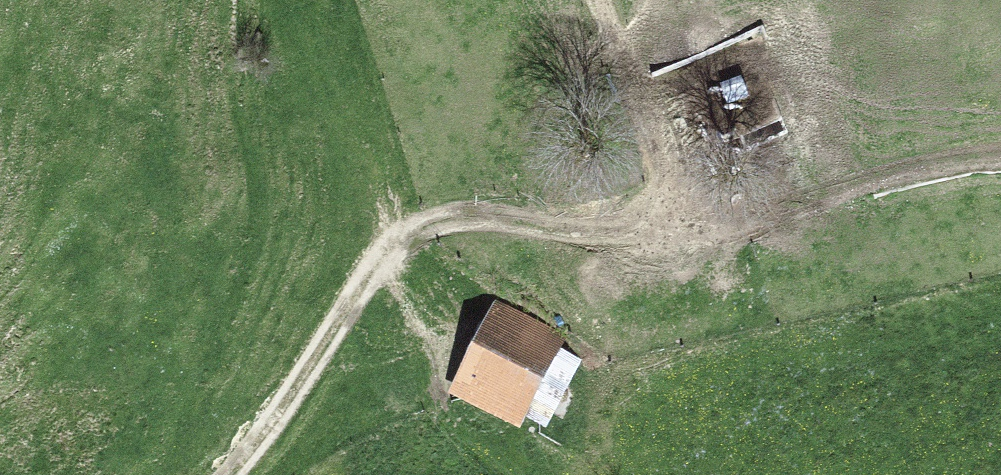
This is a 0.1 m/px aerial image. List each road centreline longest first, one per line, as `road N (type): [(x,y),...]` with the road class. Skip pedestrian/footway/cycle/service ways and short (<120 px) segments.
road 1 (track): [(260,474),(402,254),(475,223),(569,237),(698,235),(602,0)]
road 2 (track): [(698,235),(1000,163)]
road 3 (track): [(503,474),(453,422),(378,290)]

